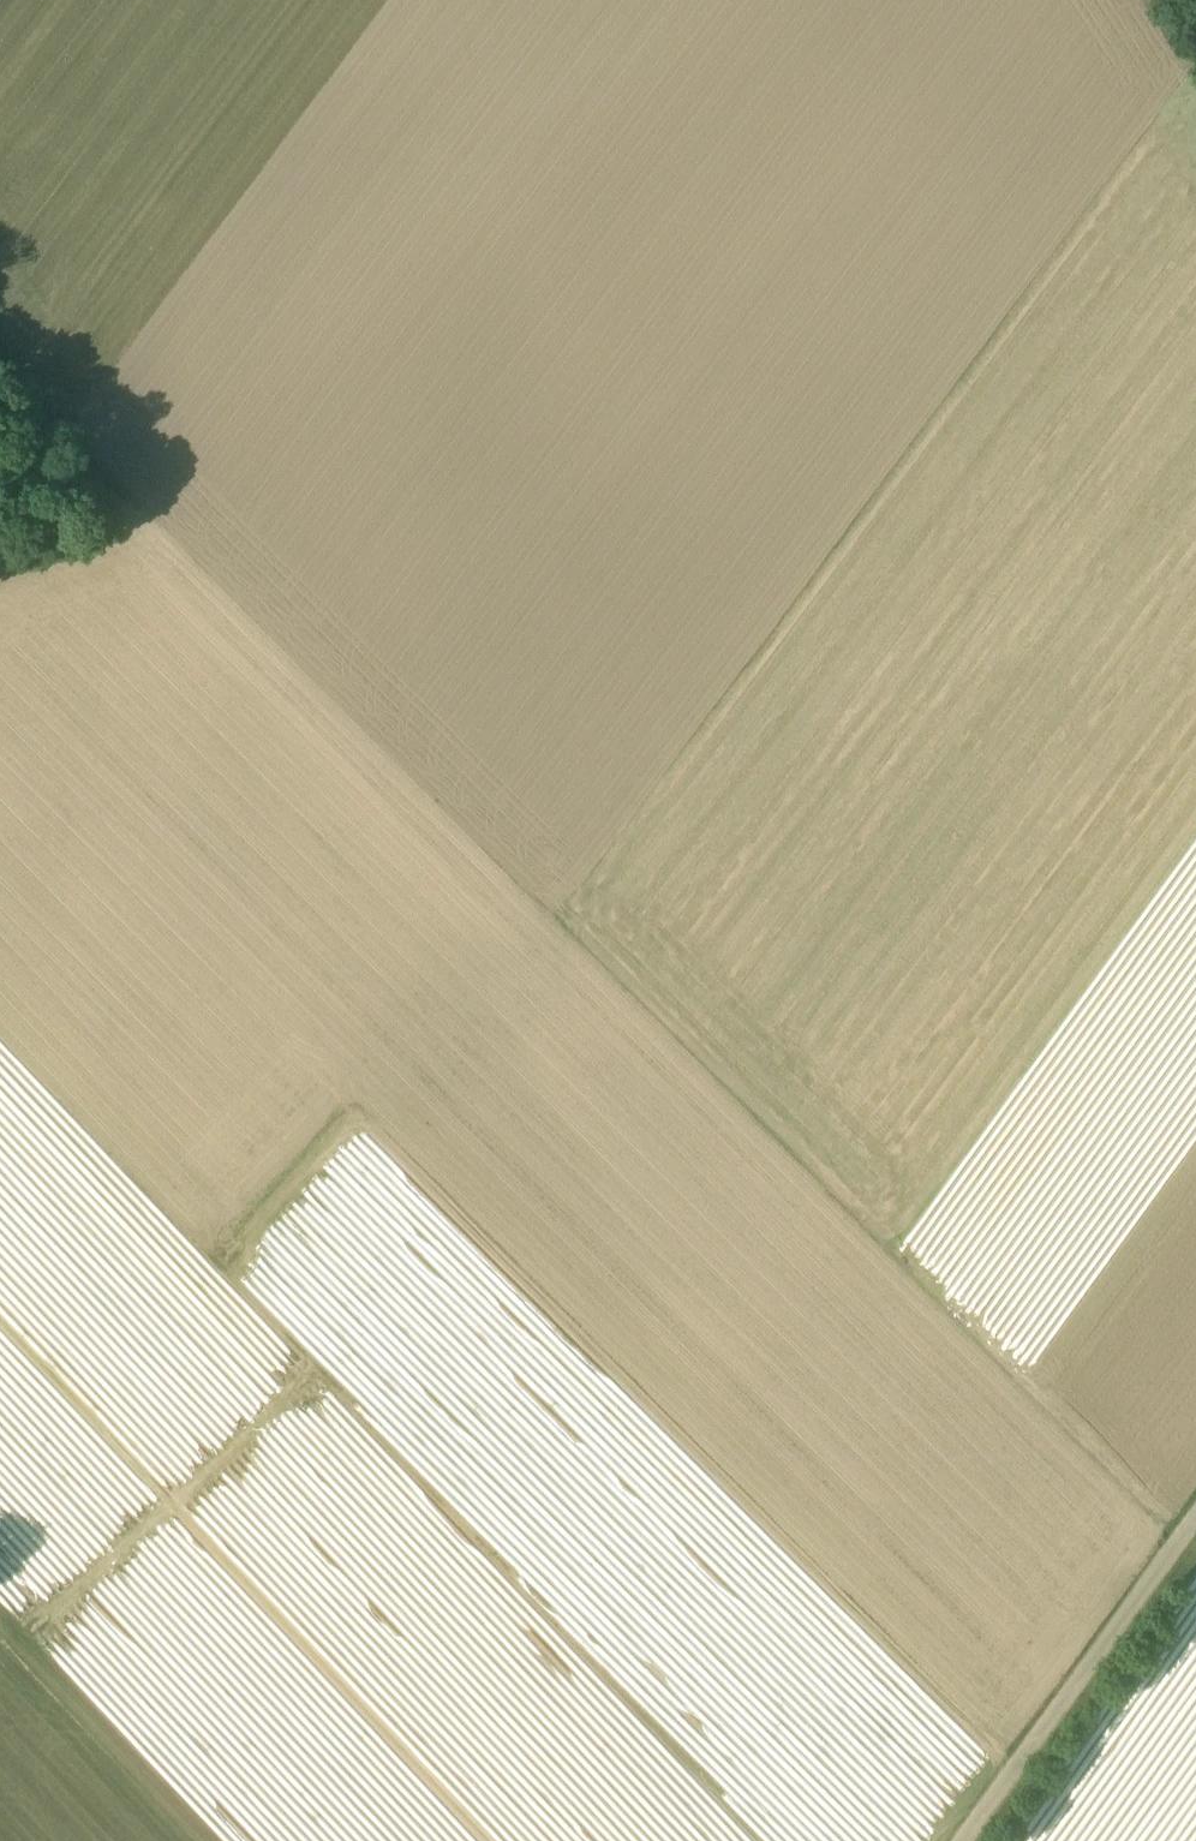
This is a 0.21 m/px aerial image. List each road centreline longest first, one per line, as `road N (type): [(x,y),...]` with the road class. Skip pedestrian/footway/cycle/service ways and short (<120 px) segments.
road 1 (unclassified): [(967,1840),(1195,1525)]

